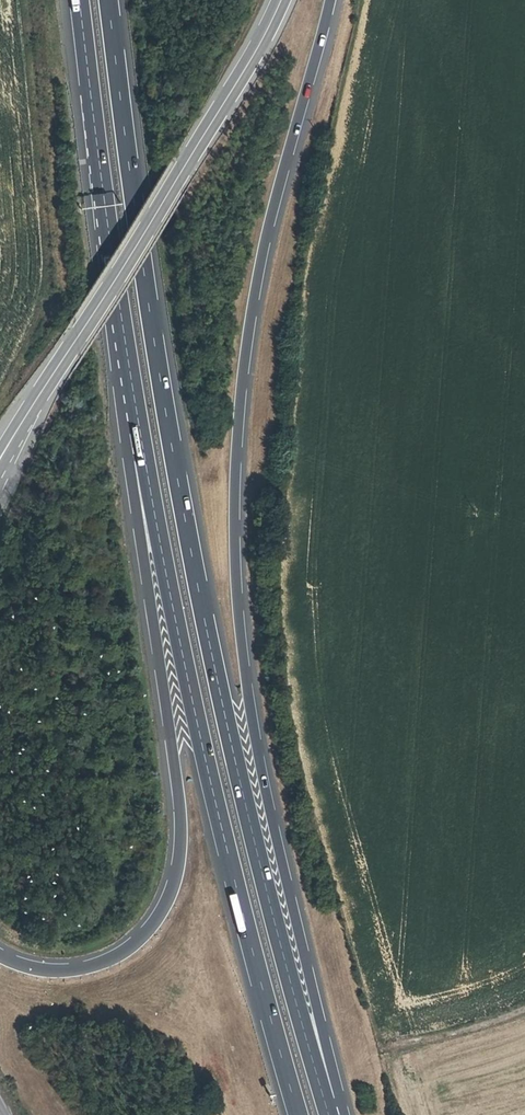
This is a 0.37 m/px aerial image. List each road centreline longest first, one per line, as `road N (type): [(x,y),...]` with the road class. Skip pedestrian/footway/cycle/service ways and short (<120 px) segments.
road 1 (motorway): [(326,1103),(256,852),(205,609),(130,182),(107,0)]
road 2 (motorway): [(326,1103),(328,1064),(259,730),(240,494),(251,359),(275,212),(331,0)]
road 3 (motorway): [(141,430),(206,764),(300,1114)]
road 4 (motorway): [(141,430),(133,484),(184,823),(175,891),(141,937),(98,964),(42,971),(0,955)]
road 5 (primary): [(281,0),(7,450)]
road 6 (motorway): [(80,0),(141,430)]

